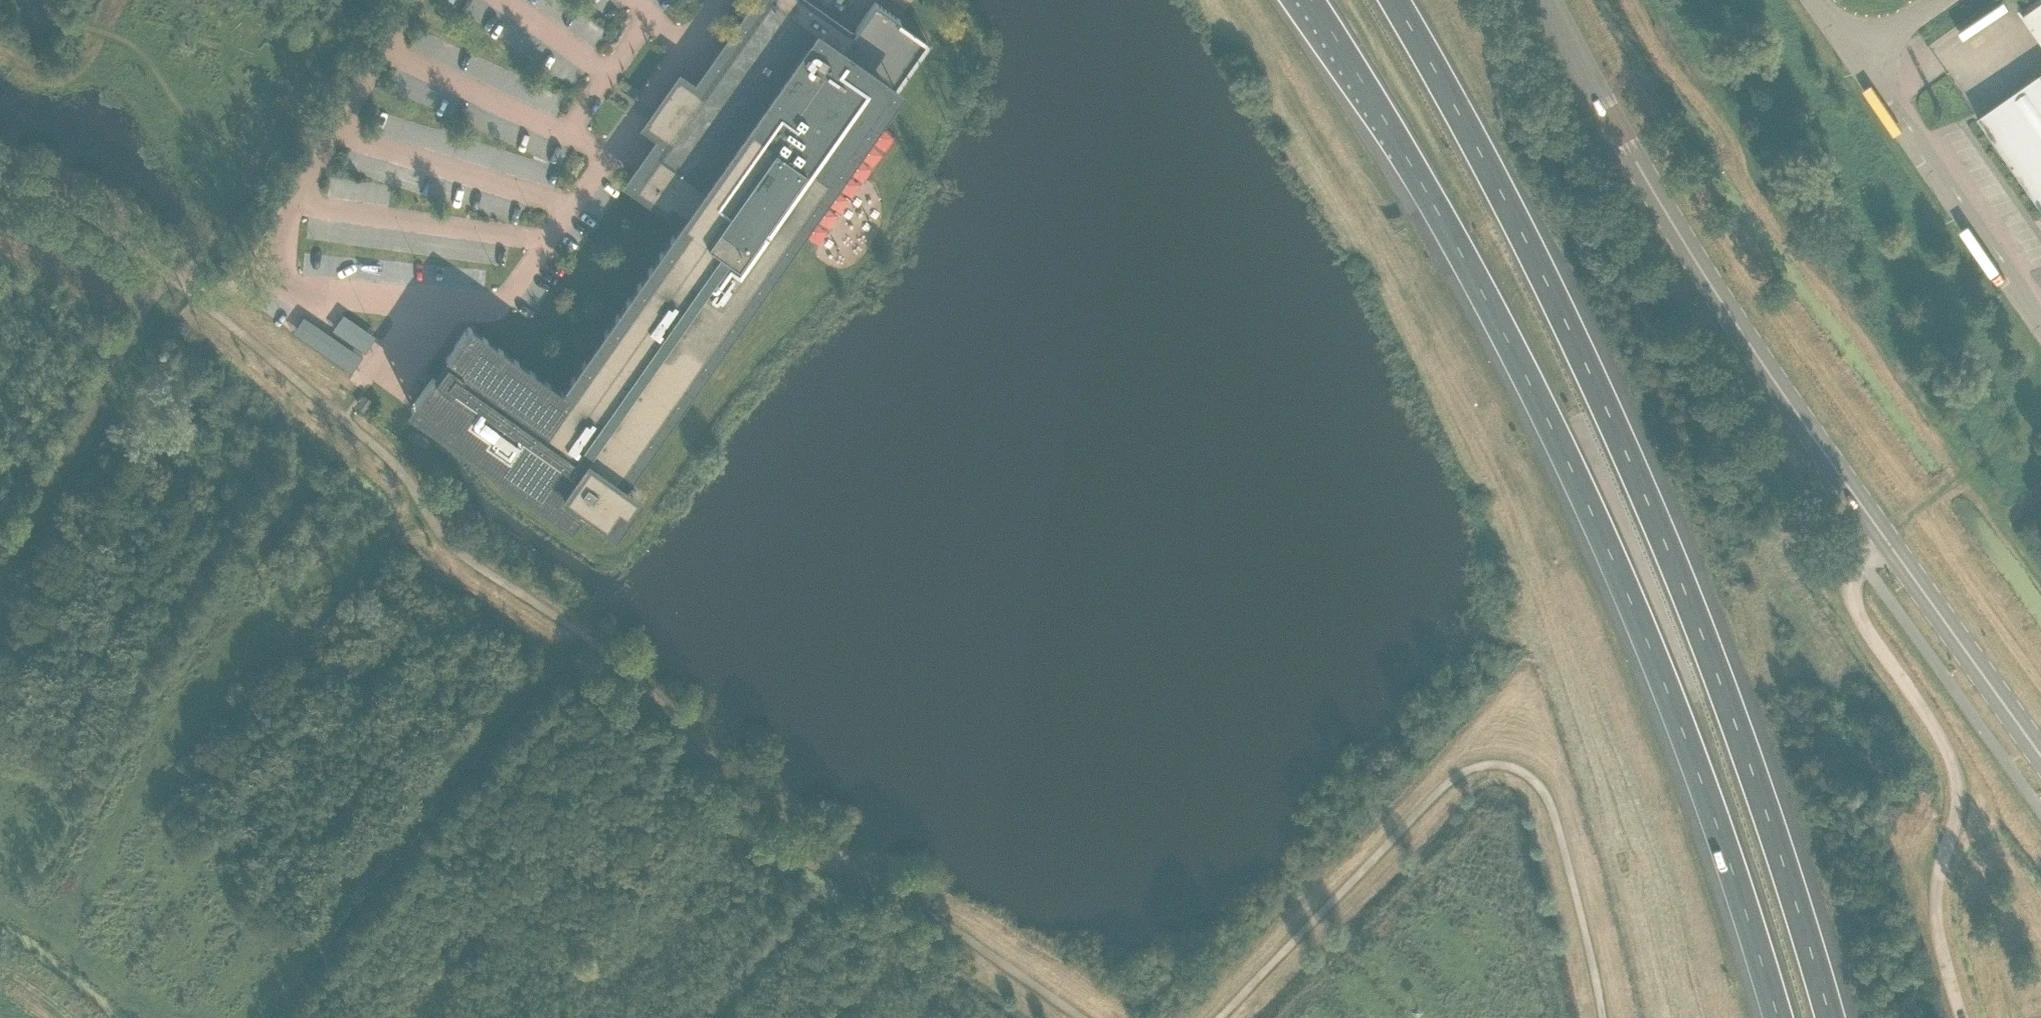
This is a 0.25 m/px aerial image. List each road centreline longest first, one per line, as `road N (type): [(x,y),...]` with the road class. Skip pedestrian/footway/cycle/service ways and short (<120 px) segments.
road 1 (motorway): [(1319,20),(1424,185),(1599,533),(1732,854),(1777,1017)]
road 2 (motorway): [(1830,1017),(1707,653),(1541,268),(1477,144)]
road 3 (tertiary): [(2040,754),(1703,271),(1612,124),(1550,0)]
road 4 (unclassified): [(2040,325),(1854,58)]
road 5 (track): [(1883,536),(2023,422),(2040,348)]
road 6 (trunk): [(1477,144),(1393,0)]
road 7 (track): [(179,274),(202,256),(255,163)]

